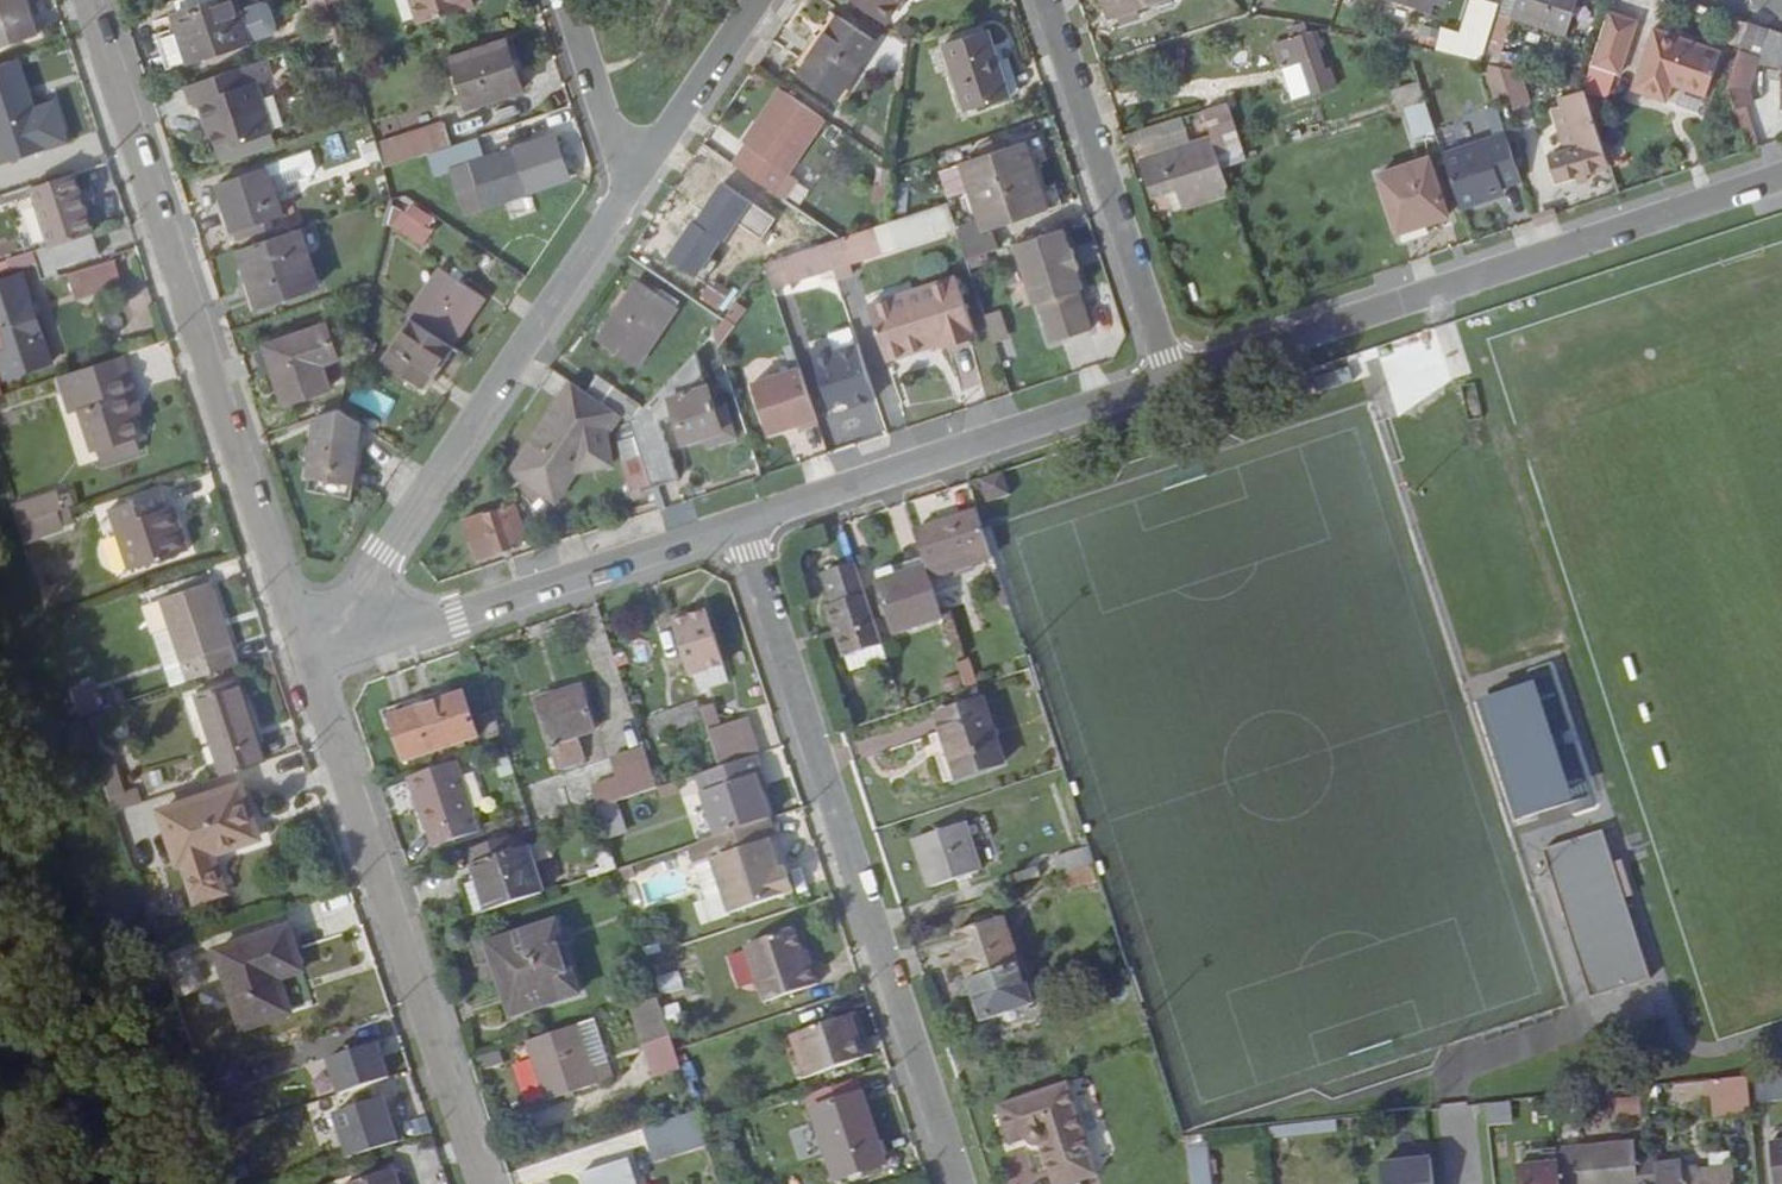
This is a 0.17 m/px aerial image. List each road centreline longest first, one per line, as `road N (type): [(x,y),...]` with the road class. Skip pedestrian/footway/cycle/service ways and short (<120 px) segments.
road 1 (residential): [(85,0),(305,666)]
road 2 (residential): [(950,1183),(733,523)]
road 3 (residential): [(1781,172),(1163,379)]
road 4 (residential): [(624,193),(305,666)]
road 5 (residential): [(305,666),(481,1183)]
road 6 (residential): [(1163,379),(733,523)]
road 7 (residential): [(733,523),(305,666)]
road 8 (residential): [(1163,379),(1041,0)]
road 9 (residential): [(754,0),(624,193)]
road 10 (residential): [(624,193),(562,0)]

